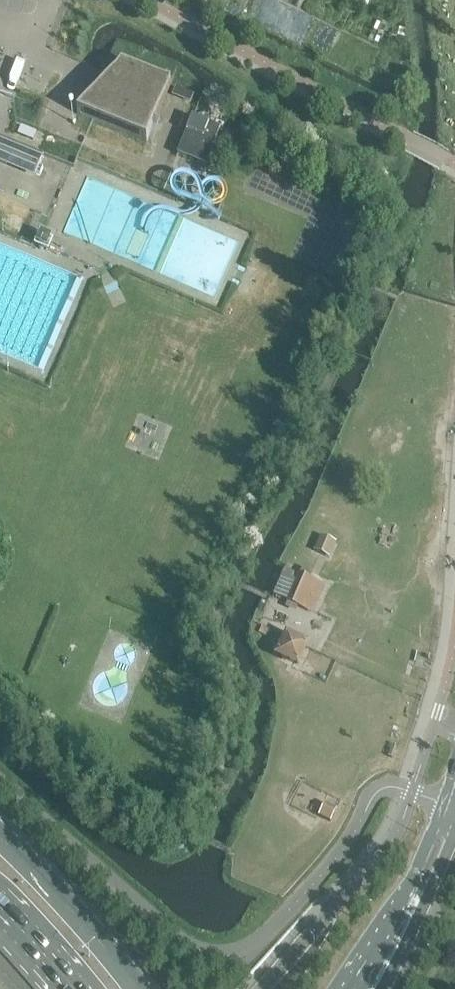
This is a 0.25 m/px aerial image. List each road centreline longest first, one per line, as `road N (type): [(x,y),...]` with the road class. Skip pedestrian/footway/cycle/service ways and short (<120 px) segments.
road 1 (residential): [(363,813),(314,885),(257,946),(208,957),(0,778)]
road 2 (primary): [(135,988),(0,834)]
road 3 (secondary): [(361,988),(424,880),(453,807)]

